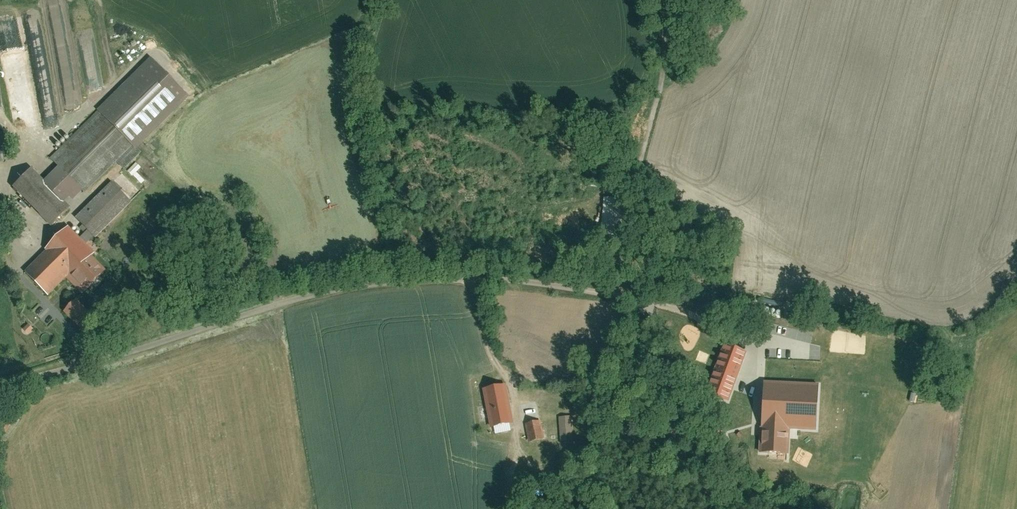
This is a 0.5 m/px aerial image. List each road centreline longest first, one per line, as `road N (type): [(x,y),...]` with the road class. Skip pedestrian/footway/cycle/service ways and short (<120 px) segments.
road 1 (unclassified): [(0,377),(344,279),(491,269),(622,287)]

